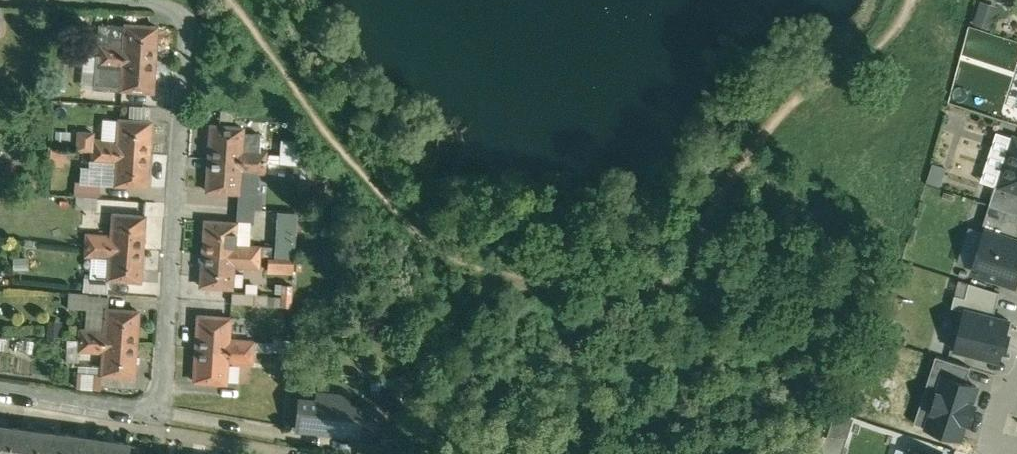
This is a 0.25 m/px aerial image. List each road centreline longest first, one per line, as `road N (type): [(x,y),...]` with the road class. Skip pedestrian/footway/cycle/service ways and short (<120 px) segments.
road 1 (residential): [(155,409),(184,21),(169,7),(36,0)]
road 2 (residential): [(0,387),(155,409)]
road 3 (residential): [(155,409),(154,424),(253,442),(268,453)]

